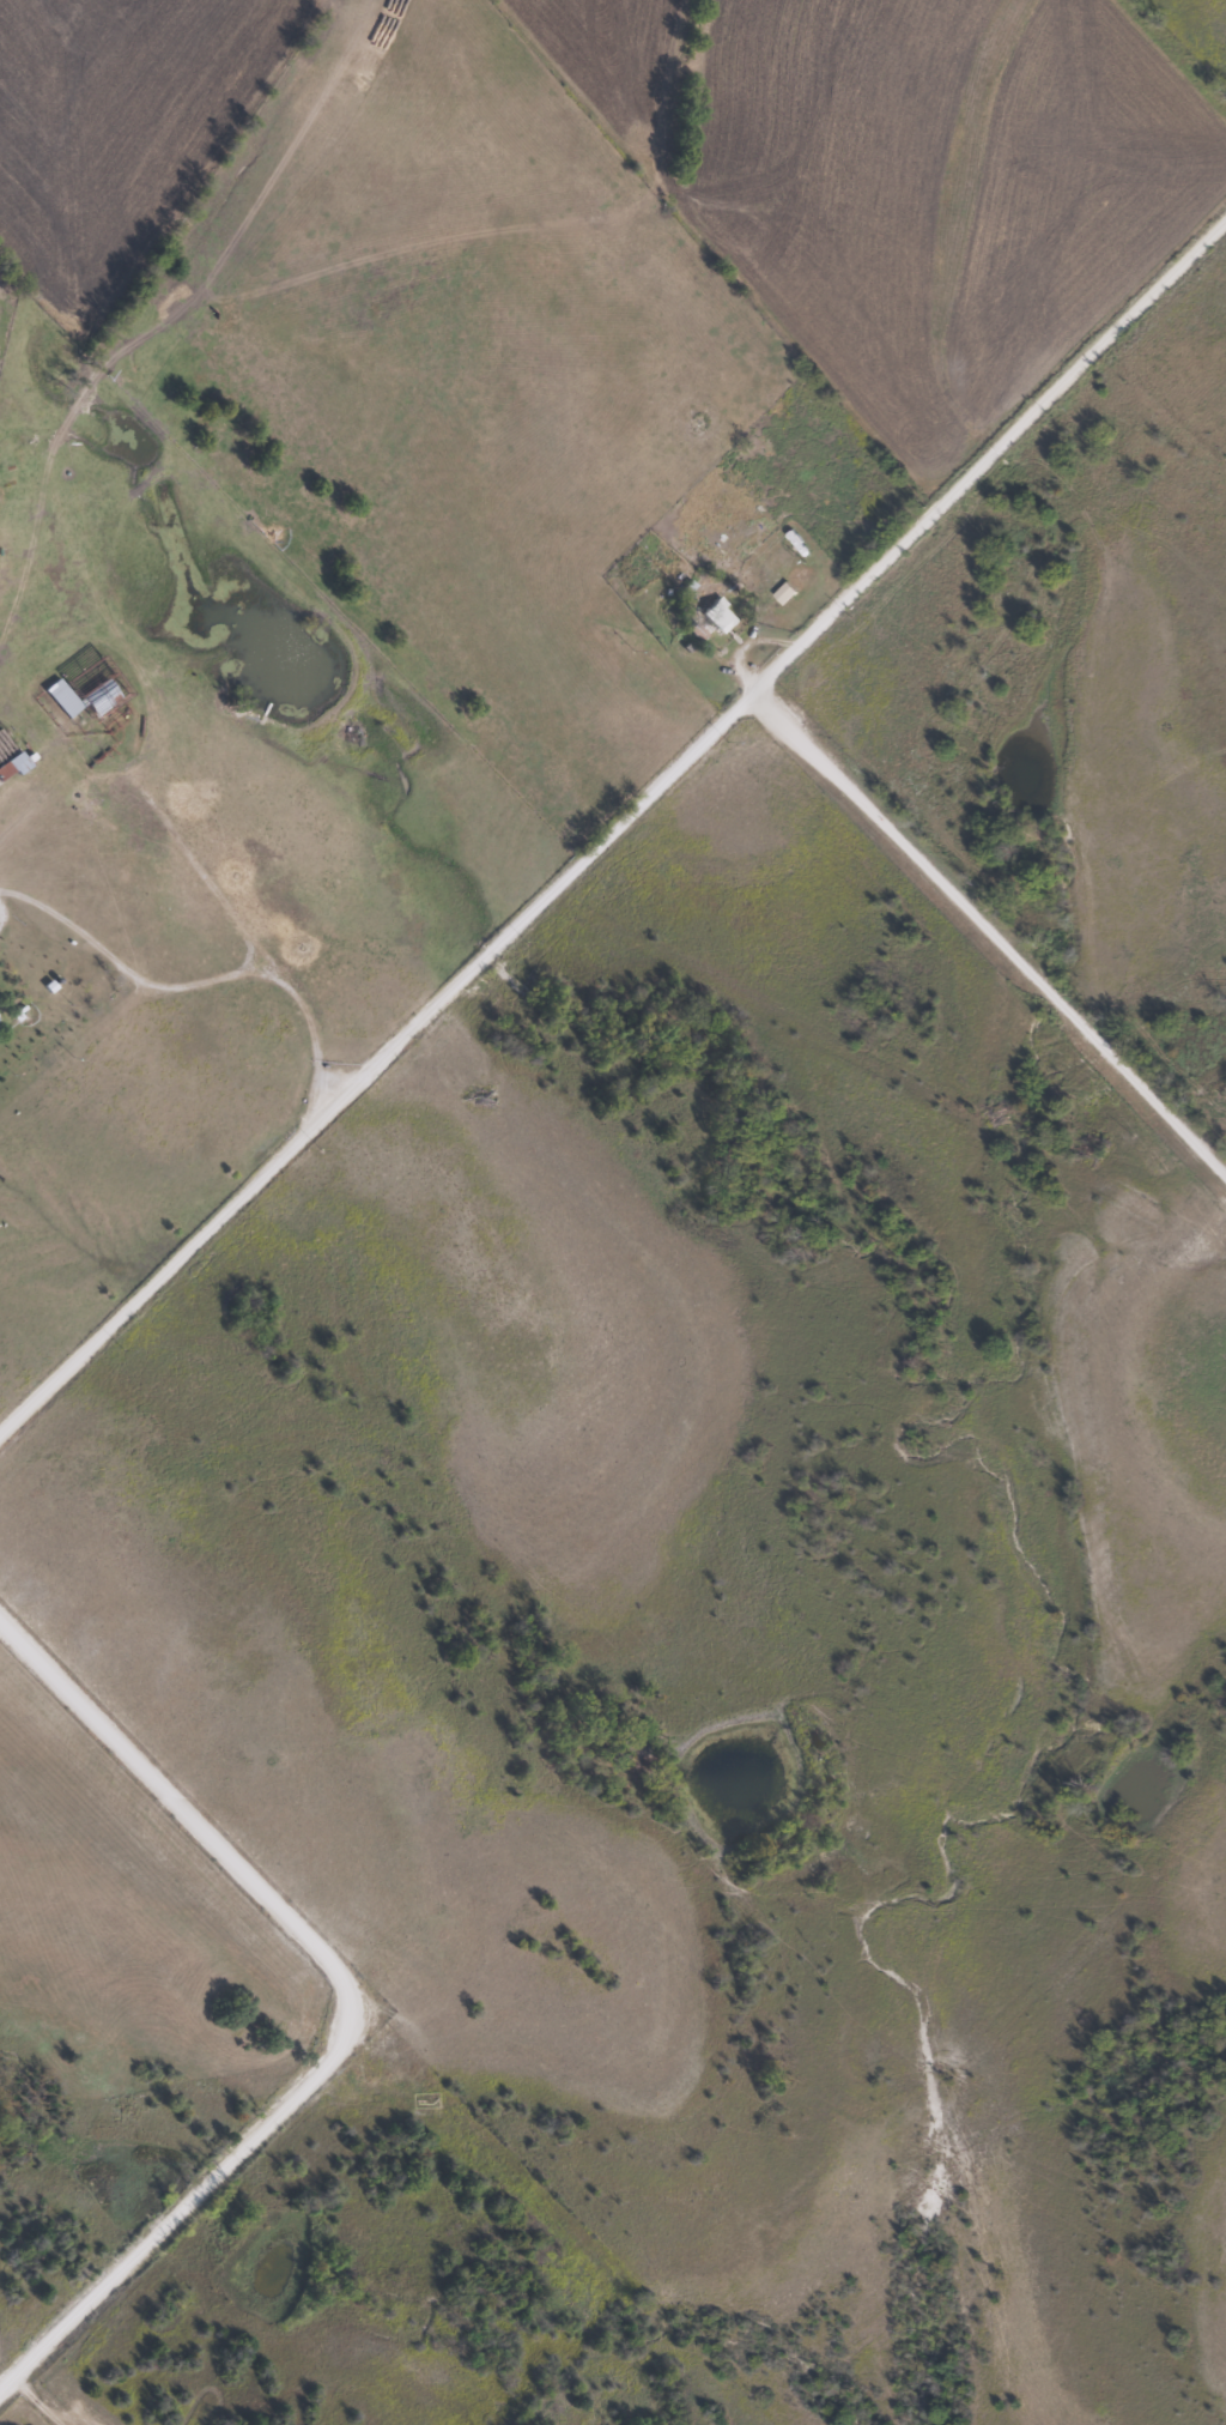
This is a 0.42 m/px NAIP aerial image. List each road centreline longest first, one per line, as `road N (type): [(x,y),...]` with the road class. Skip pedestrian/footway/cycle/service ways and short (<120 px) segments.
road 1 (residential): [(0,2372),(353,2015),(347,1935),(0,1621)]
road 2 (residential): [(0,1430),(326,1114),(504,923),(751,700)]
road 3 (residential): [(751,700),(799,642),(1225,220)]
road 4 (residential): [(1225,1160),(751,700)]

